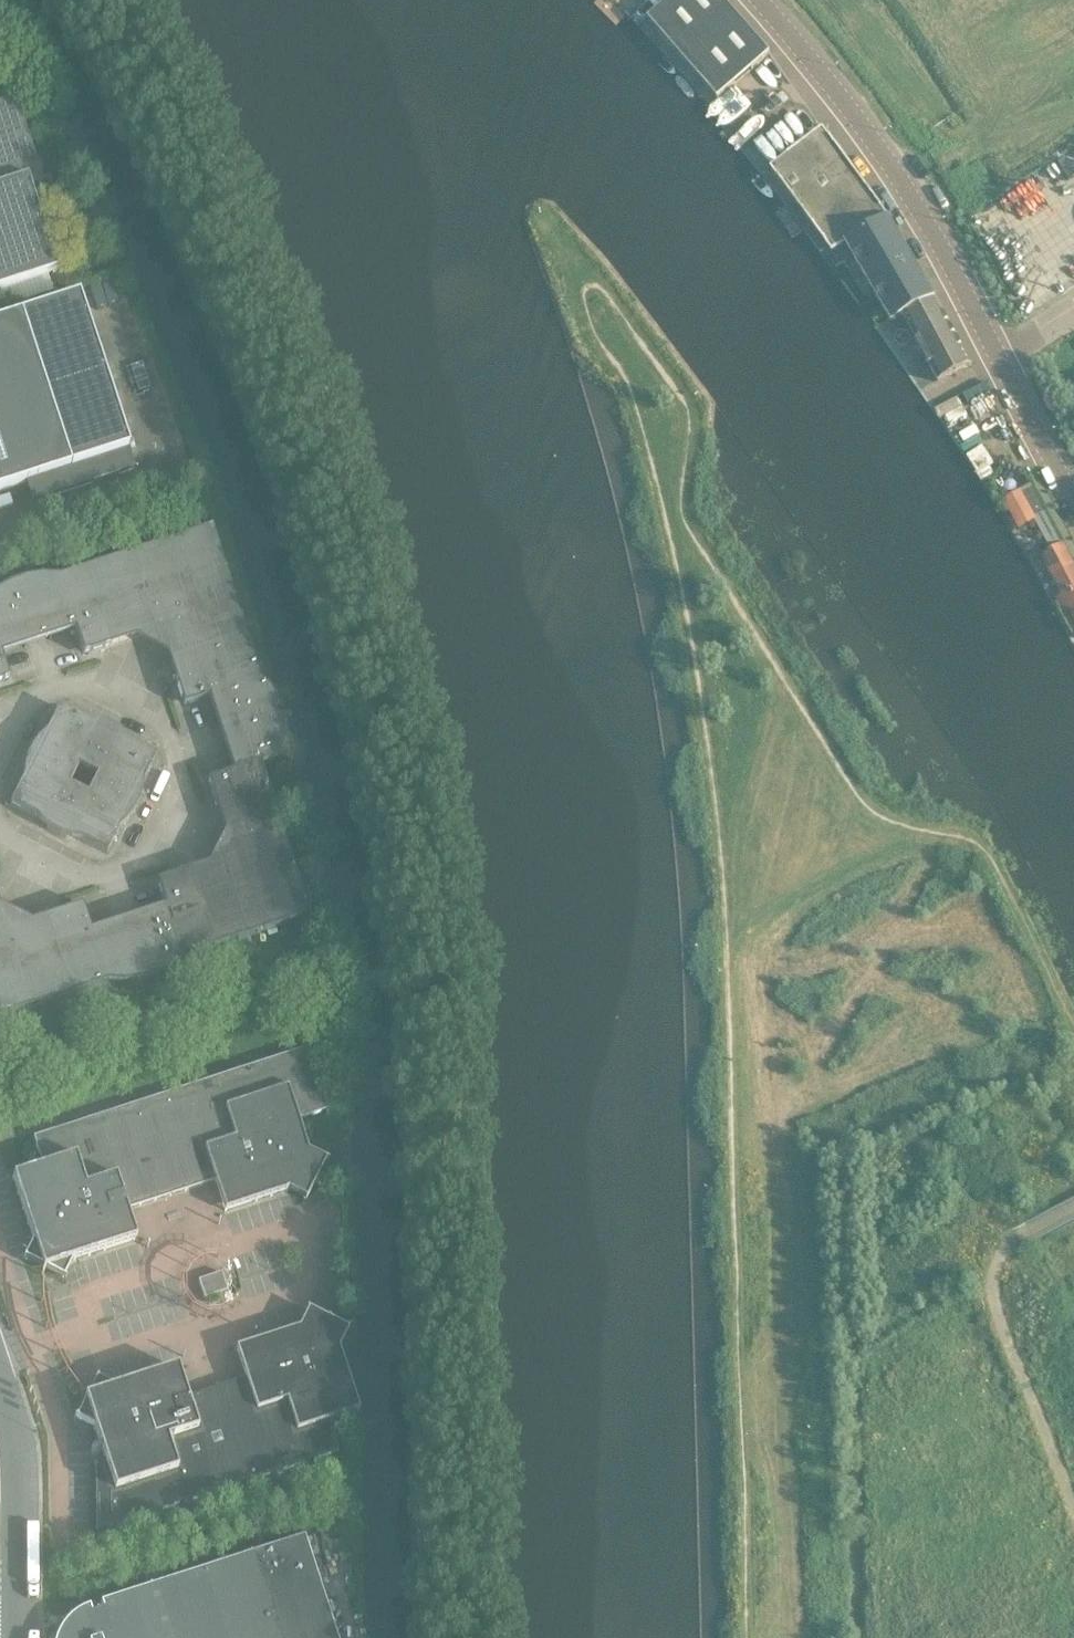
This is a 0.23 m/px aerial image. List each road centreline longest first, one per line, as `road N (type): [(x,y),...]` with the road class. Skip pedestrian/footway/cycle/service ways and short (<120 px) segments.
road 1 (tertiary): [(1073,501),(930,223),(836,87),(762,0)]
road 2 (unclassified): [(17,1595),(22,1450),(0,1383)]
road 3 (track): [(802,1509),(805,1637)]

